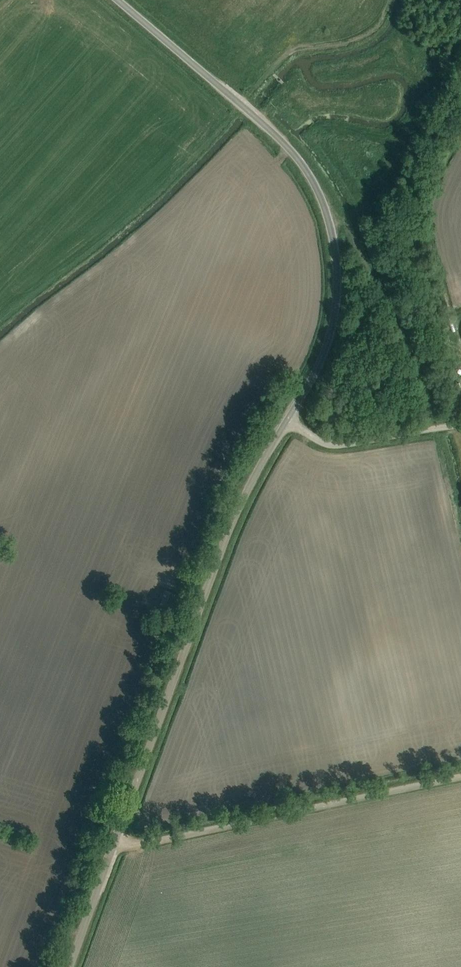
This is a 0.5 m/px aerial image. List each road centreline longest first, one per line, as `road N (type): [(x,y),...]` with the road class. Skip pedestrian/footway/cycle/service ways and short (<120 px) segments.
road 1 (unclassified): [(71,966),(233,521),(316,373),(336,287),(326,214),(297,158),(117,0)]

